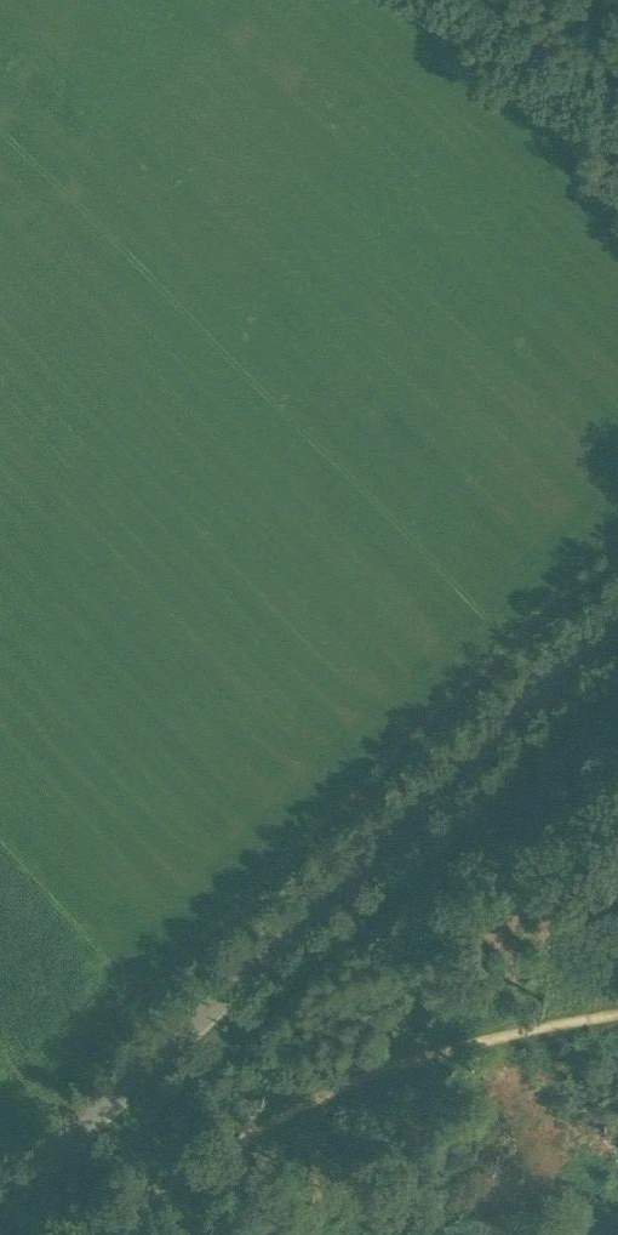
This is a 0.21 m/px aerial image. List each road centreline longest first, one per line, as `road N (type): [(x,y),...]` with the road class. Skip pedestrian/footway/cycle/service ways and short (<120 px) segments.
road 1 (unclassified): [(0,1205),(617,621)]

